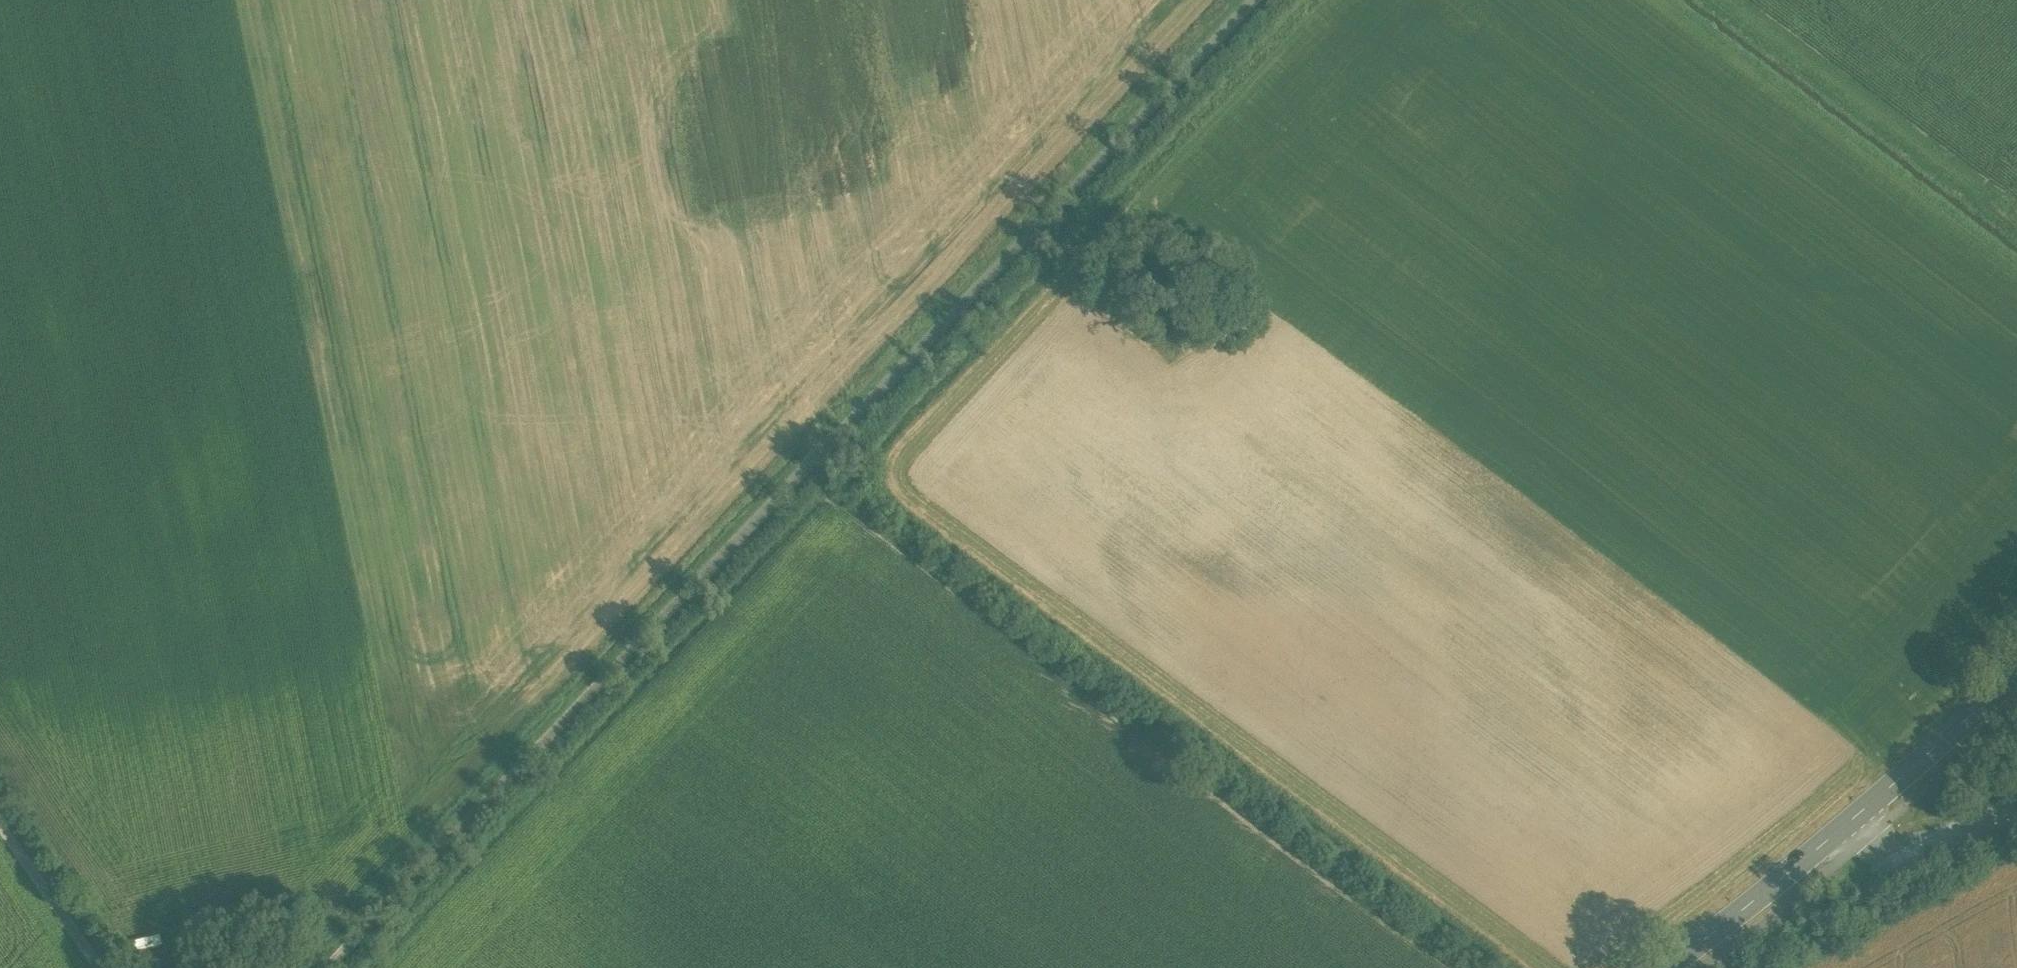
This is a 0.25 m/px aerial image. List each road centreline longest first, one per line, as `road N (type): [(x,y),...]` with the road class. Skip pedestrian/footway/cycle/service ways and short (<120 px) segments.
road 1 (unclassified): [(330,967),(1254,0)]
road 2 (secondary): [(1670,967),(1791,875),(2016,671)]

